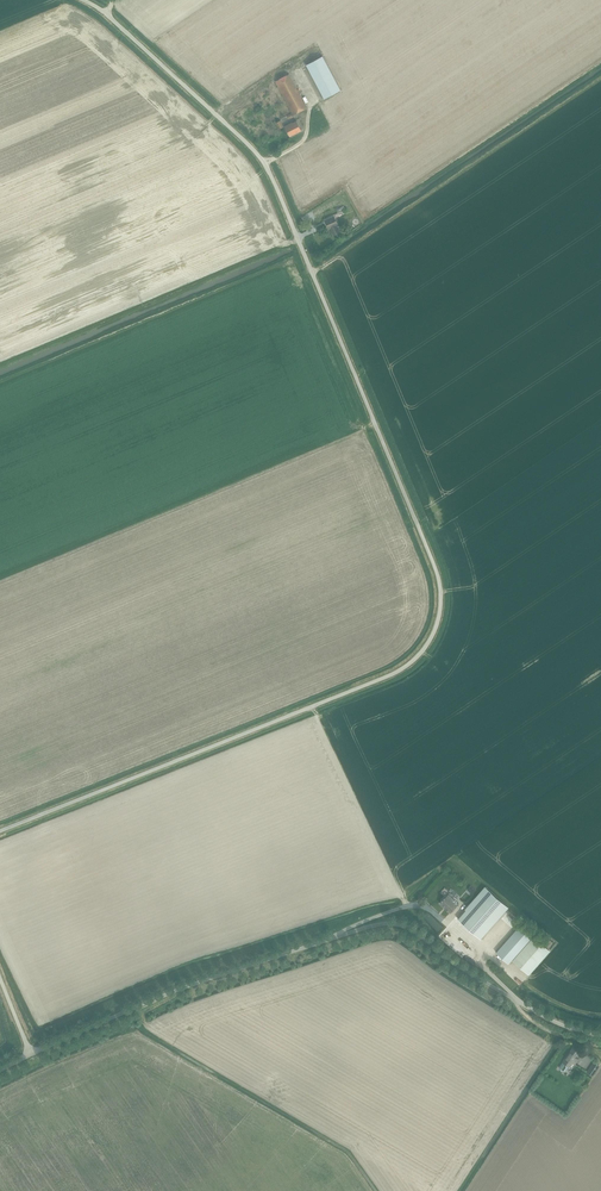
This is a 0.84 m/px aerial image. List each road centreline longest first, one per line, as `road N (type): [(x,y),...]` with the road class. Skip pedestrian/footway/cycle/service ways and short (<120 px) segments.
road 1 (unclassified): [(0,830),(402,667),(430,636),(441,595),(270,174),(170,74),(78,0)]
road 2 (unclassified): [(30,1053),(147,1001),(337,936)]
road 3 (unclassified): [(337,936),(381,923),(409,928),(516,1001)]

